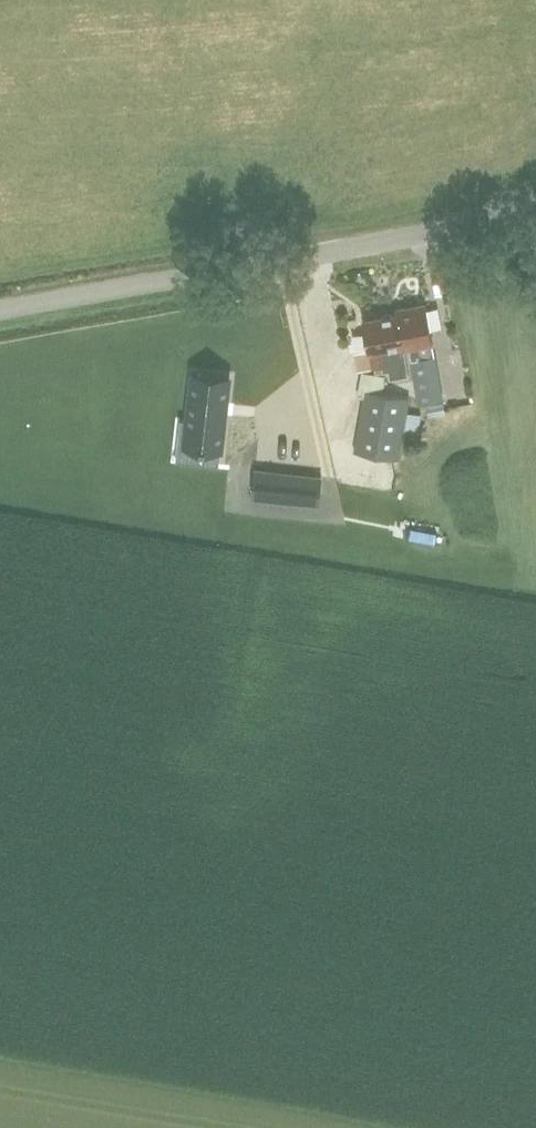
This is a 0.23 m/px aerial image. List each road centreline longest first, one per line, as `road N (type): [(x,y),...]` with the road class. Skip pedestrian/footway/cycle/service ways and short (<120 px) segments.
road 1 (unclassified): [(0,310),(454,233),(535,187)]

